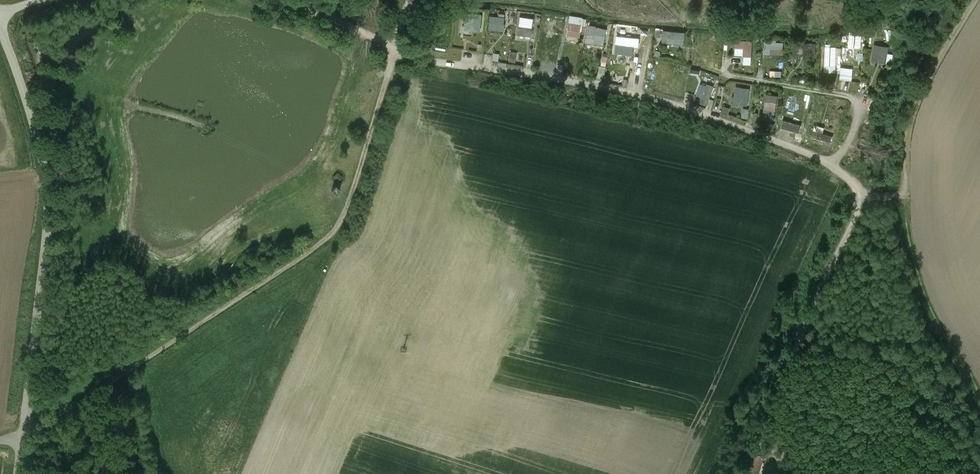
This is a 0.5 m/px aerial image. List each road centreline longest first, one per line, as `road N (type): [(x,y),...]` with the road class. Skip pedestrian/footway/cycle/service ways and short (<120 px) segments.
road 1 (track): [(23,437),(340,229),(395,51),(673,105),(830,163),(849,180),(860,209),(778,397),(800,473)]
road 2 (unclassified): [(18,473),(52,181),(0,18)]
road 3 (track): [(862,199),(904,191),(918,98),(978,0)]
road 4 (track): [(296,0),(395,51),(410,0)]

